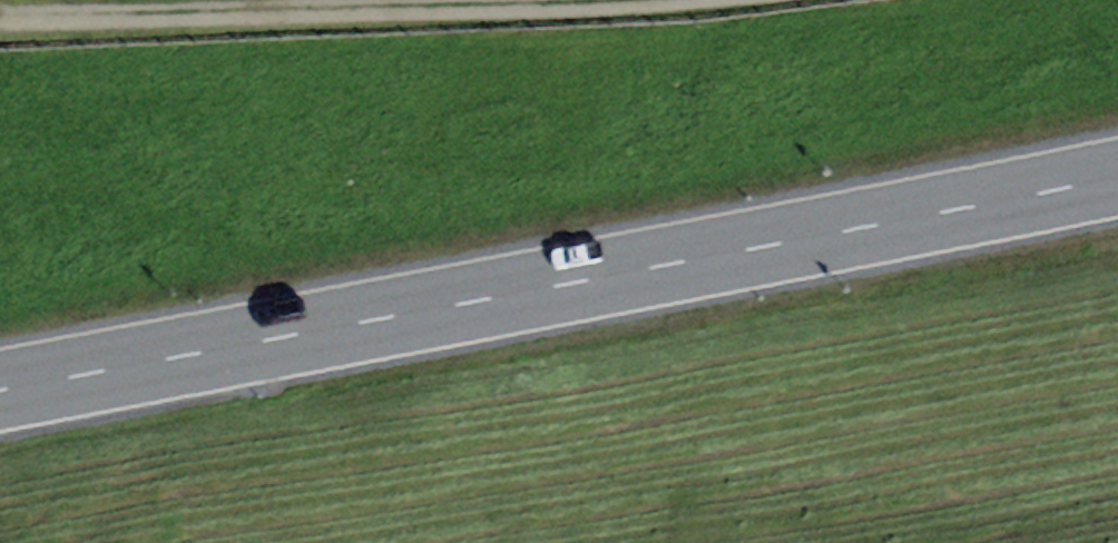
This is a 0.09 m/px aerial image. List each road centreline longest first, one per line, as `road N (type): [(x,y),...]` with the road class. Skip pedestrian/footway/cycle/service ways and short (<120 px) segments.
road 1 (primary): [(1117,176),(0,389)]
road 2 (track): [(0,20),(711,0)]

